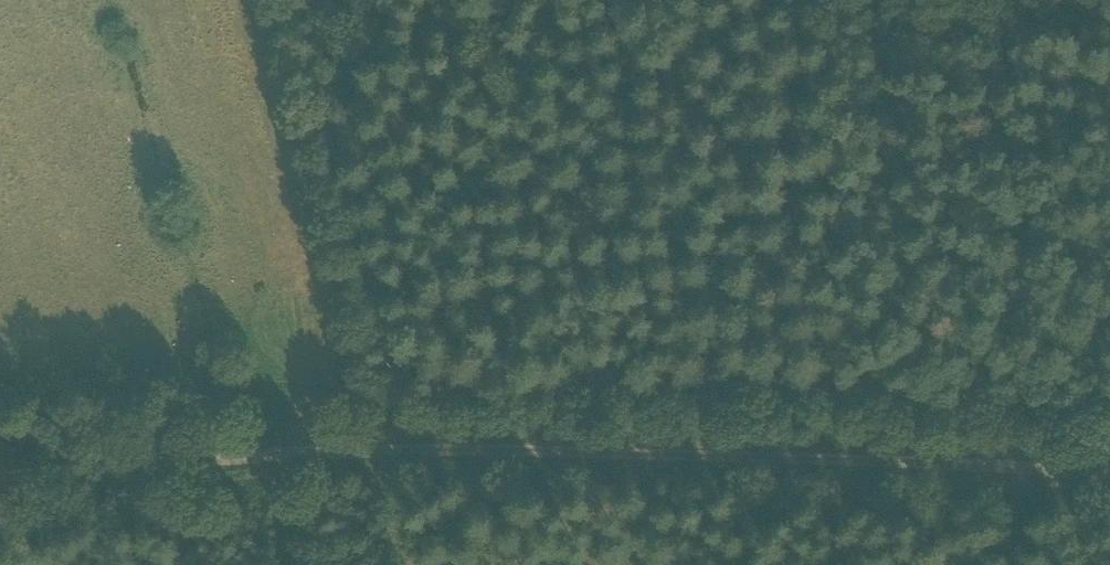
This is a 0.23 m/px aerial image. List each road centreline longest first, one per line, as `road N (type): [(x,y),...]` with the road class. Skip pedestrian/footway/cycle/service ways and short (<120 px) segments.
road 1 (track): [(0,484),(440,454),(951,475)]
road 2 (track): [(951,475),(1109,484)]

